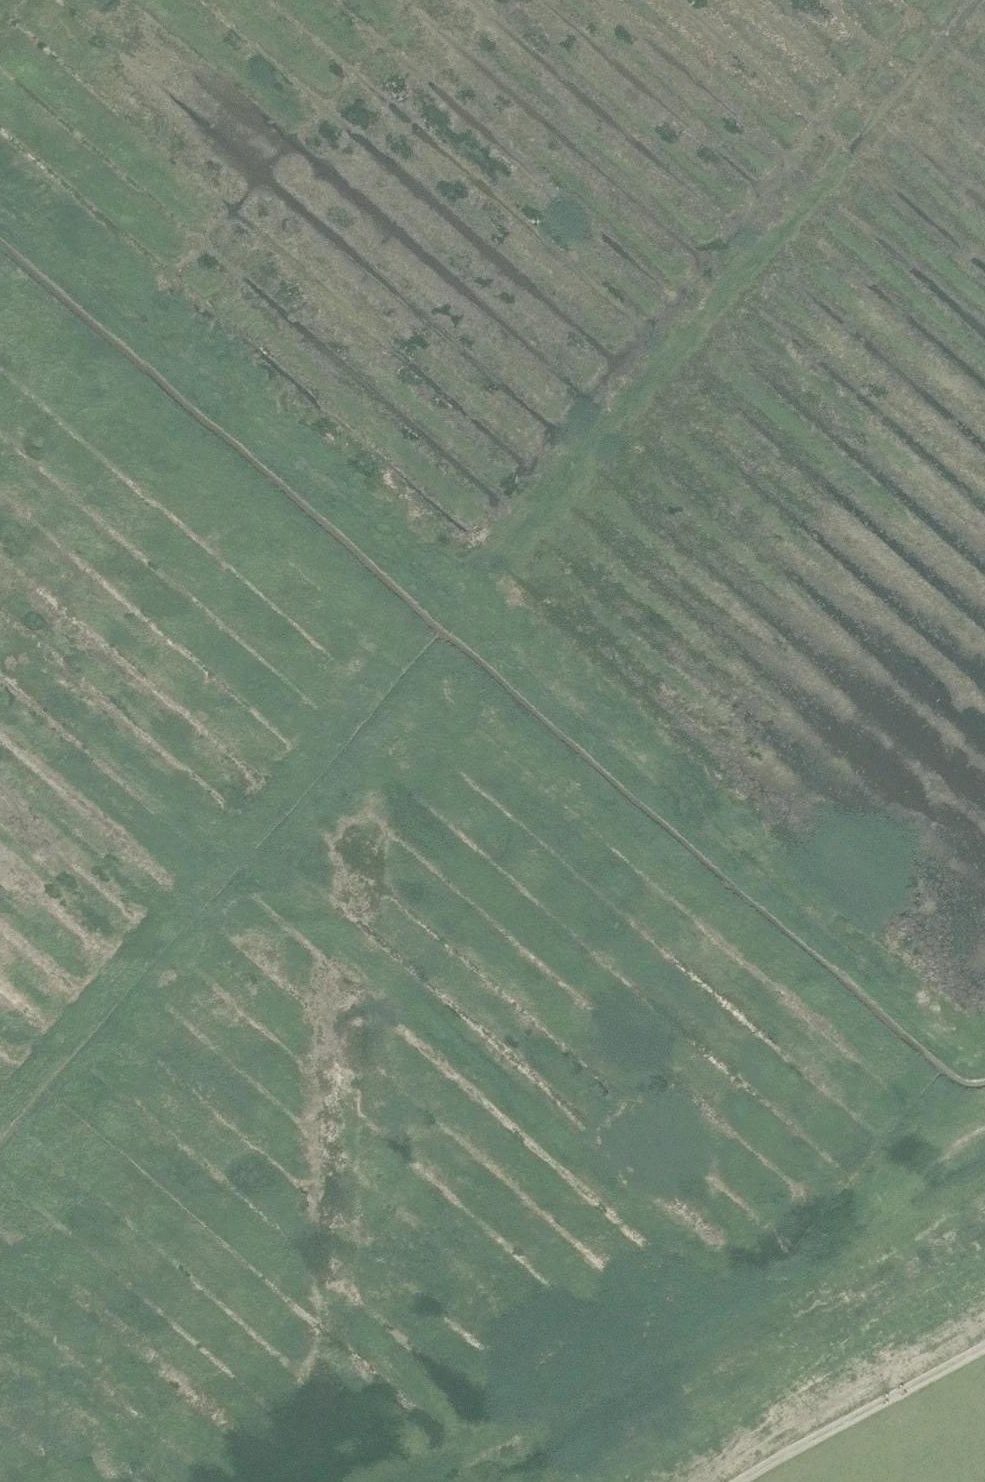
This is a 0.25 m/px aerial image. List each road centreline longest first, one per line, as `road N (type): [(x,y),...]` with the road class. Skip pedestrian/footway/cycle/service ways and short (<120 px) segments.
road 1 (track): [(715,1481),(984,1336)]

